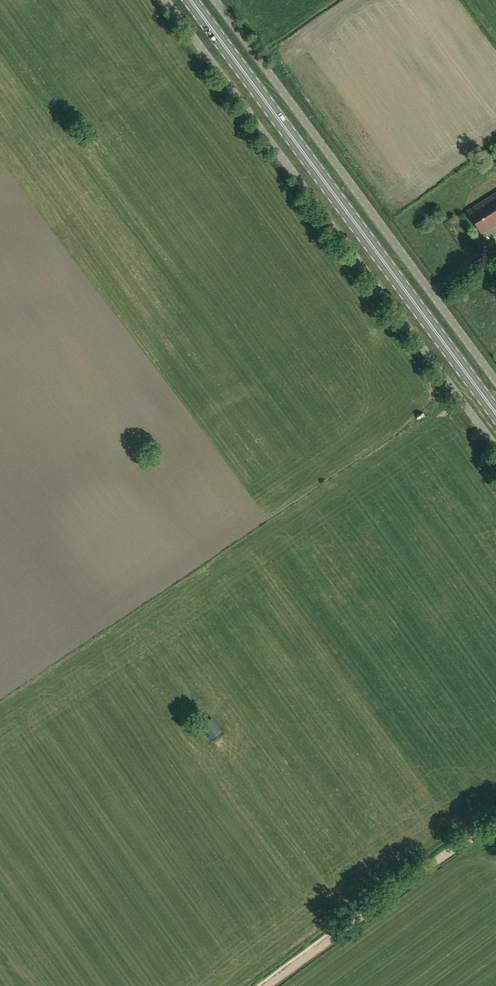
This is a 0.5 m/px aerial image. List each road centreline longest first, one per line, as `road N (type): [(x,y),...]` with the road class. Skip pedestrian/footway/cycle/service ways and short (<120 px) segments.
road 1 (unclassified): [(495,448),(165,0)]
road 2 (primary): [(495,414),(190,0)]
road 3 (unclassified): [(495,380),(215,0)]
road 4 (track): [(495,831),(452,851),(267,985)]

